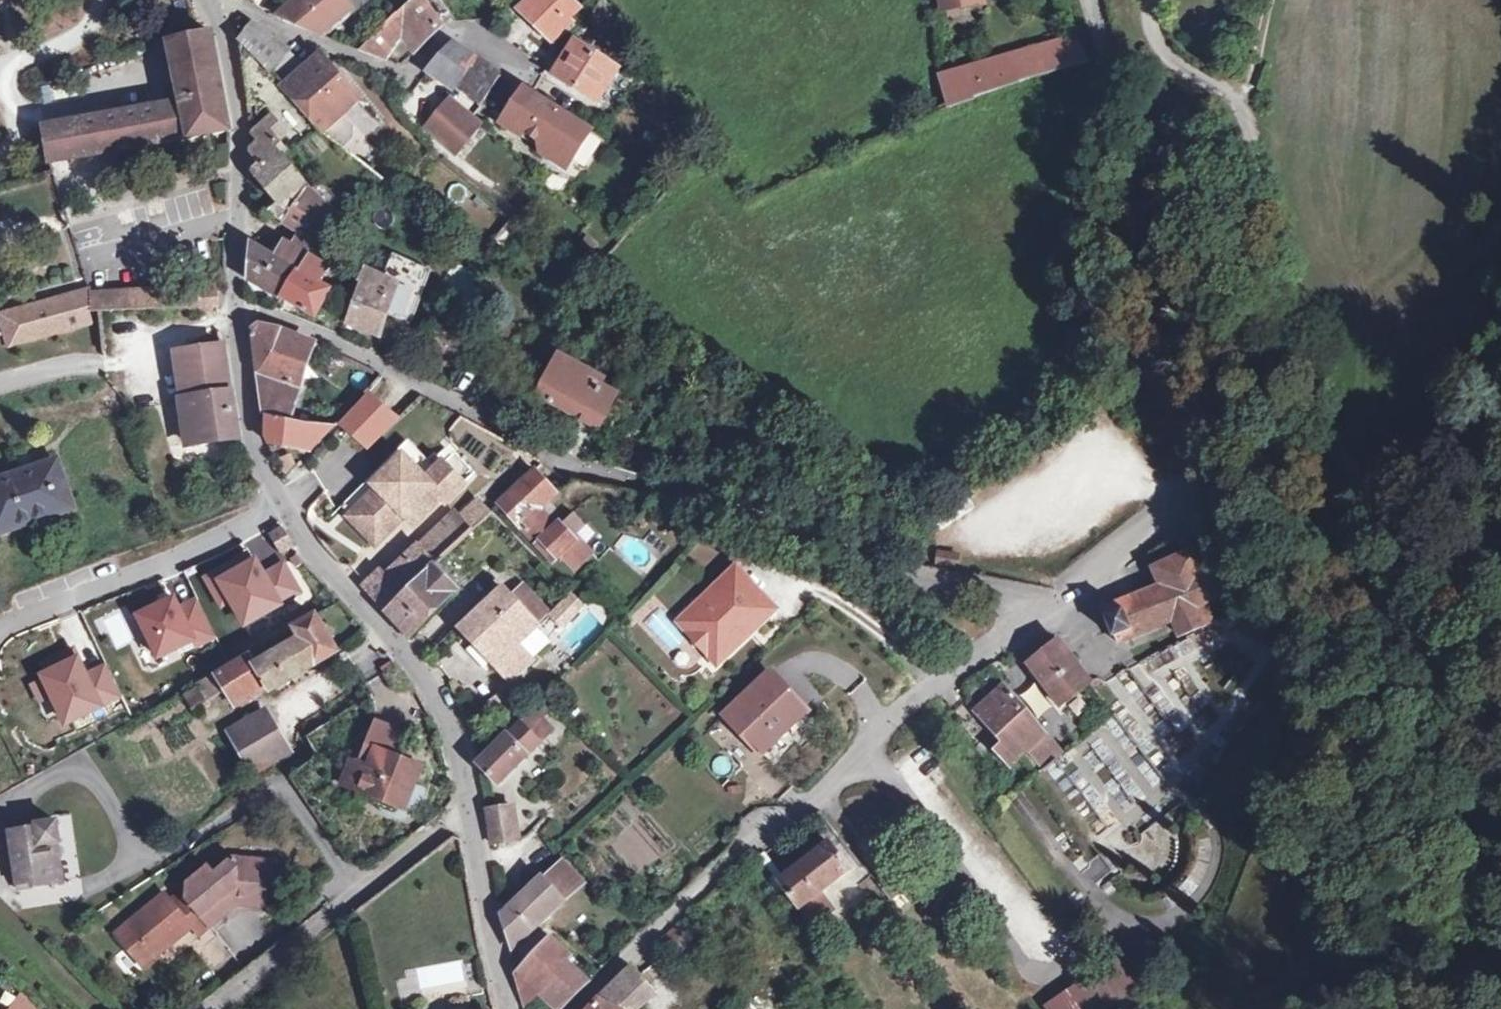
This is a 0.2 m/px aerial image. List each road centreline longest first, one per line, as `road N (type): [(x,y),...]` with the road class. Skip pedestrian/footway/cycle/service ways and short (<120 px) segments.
road 1 (residential): [(1058,604),(883,569),(587,475),(339,339),(232,304)]
road 2 (residential): [(1058,604),(1197,494),(1188,440),(1100,302),(1086,230),(1110,67),(1090,0)]
road 3 (residential): [(572,1008),(695,890),(766,830),(806,813),(895,714),(1058,604)]
road 4 (residential): [(469,805),(455,745),(414,670),(314,558),(260,472),(232,304)]
road 5 (residential): [(215,2),(405,78),(451,33),(472,31),(533,70)]
road 6 (residential): [(469,805),(211,1008)]
road 7 (residential): [(232,304),(242,129),(228,33),(215,2)]
road 8 (residential): [(507,1008),(469,805)]
road 9 (track): [(1269,0),(1242,118)]

